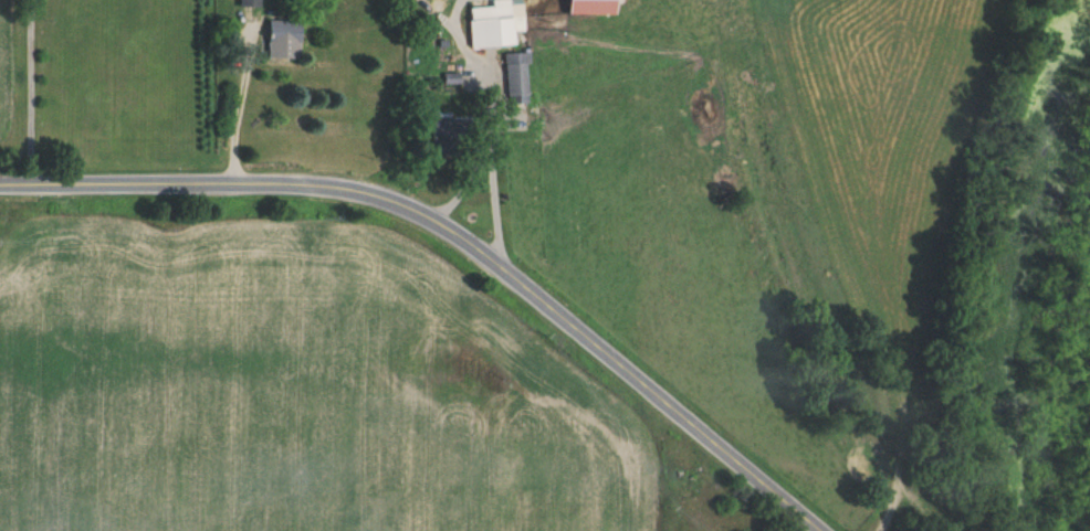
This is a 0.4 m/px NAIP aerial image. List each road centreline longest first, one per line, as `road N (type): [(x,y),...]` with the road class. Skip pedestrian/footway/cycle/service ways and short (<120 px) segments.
road 1 (tertiary): [(825,530),(500,265),(449,227),(392,202),(277,187),(0,188)]

